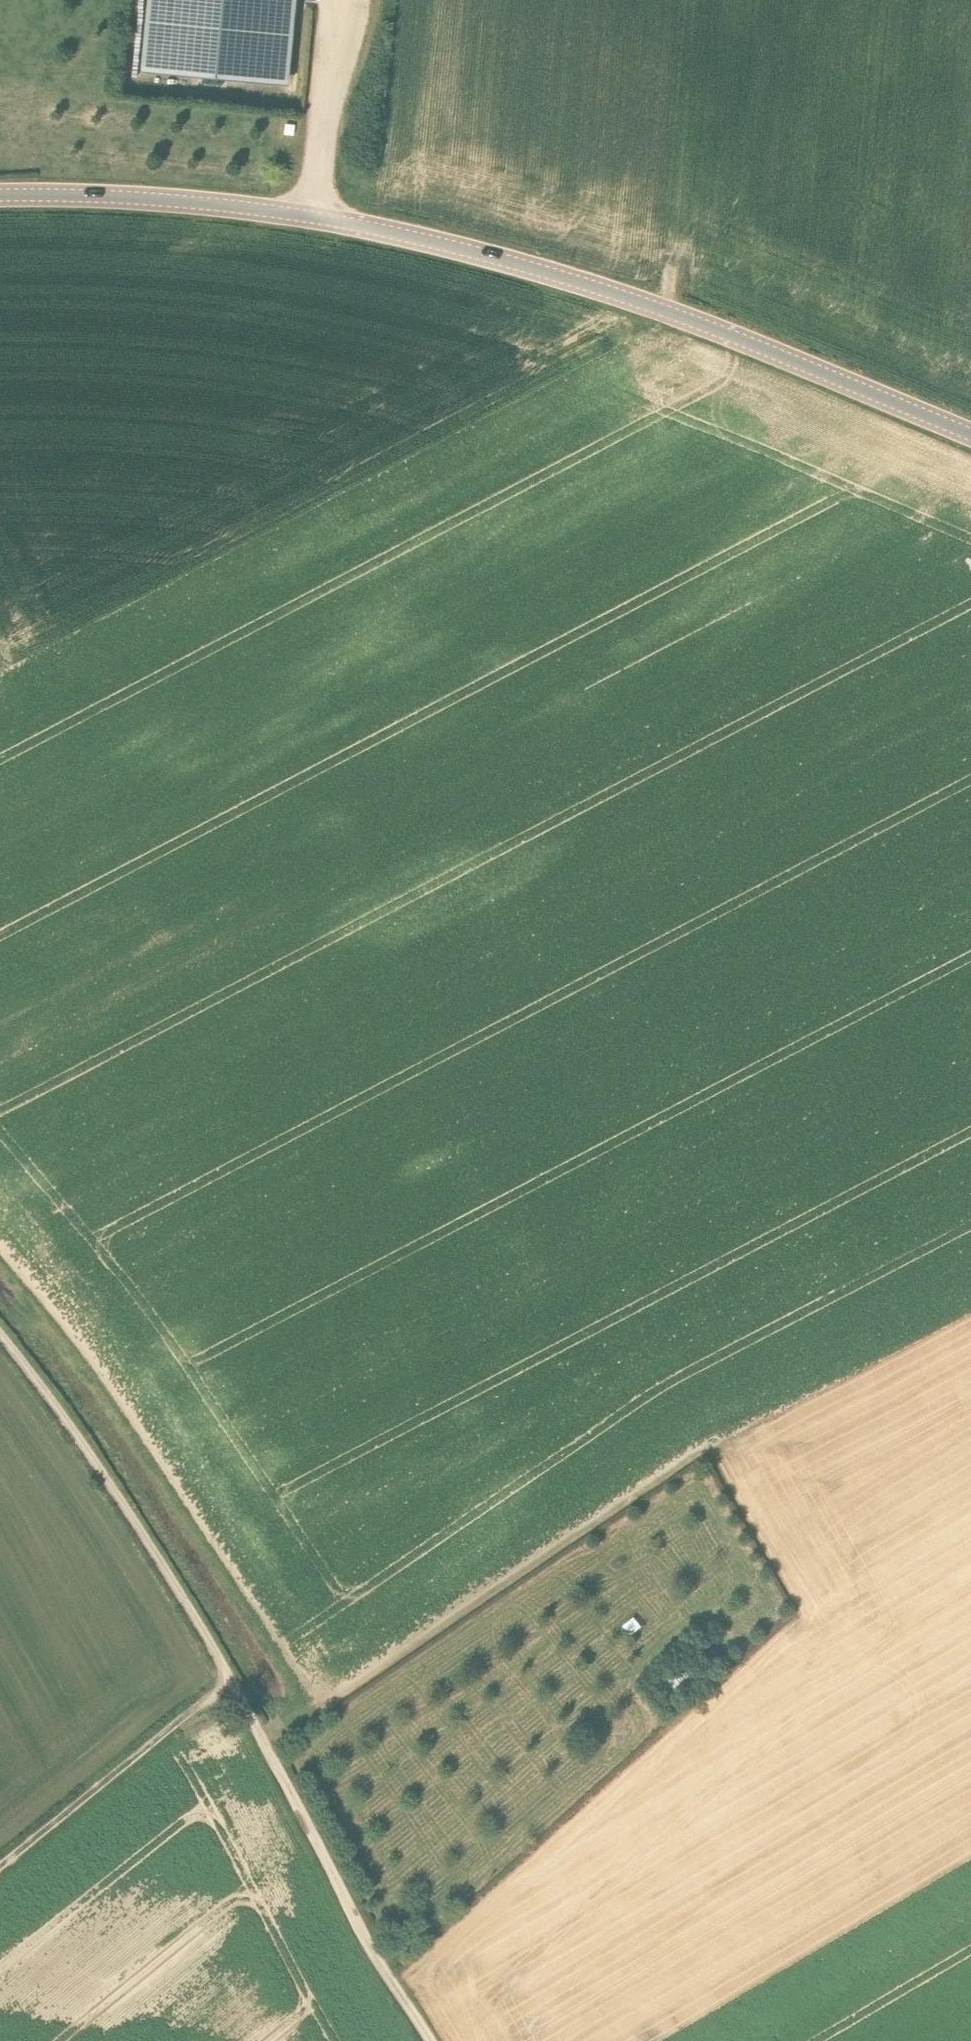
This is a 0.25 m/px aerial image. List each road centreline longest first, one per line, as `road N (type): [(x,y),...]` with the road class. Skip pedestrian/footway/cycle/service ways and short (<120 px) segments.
road 1 (tertiary): [(0,195),(193,202),(439,244),(691,321),(970,434)]
road 2 (track): [(230,1679),(81,1444),(0,1336)]
road 3 (track): [(430,2040),(230,1679)]
road 4 (track): [(230,1679),(0,1865)]

